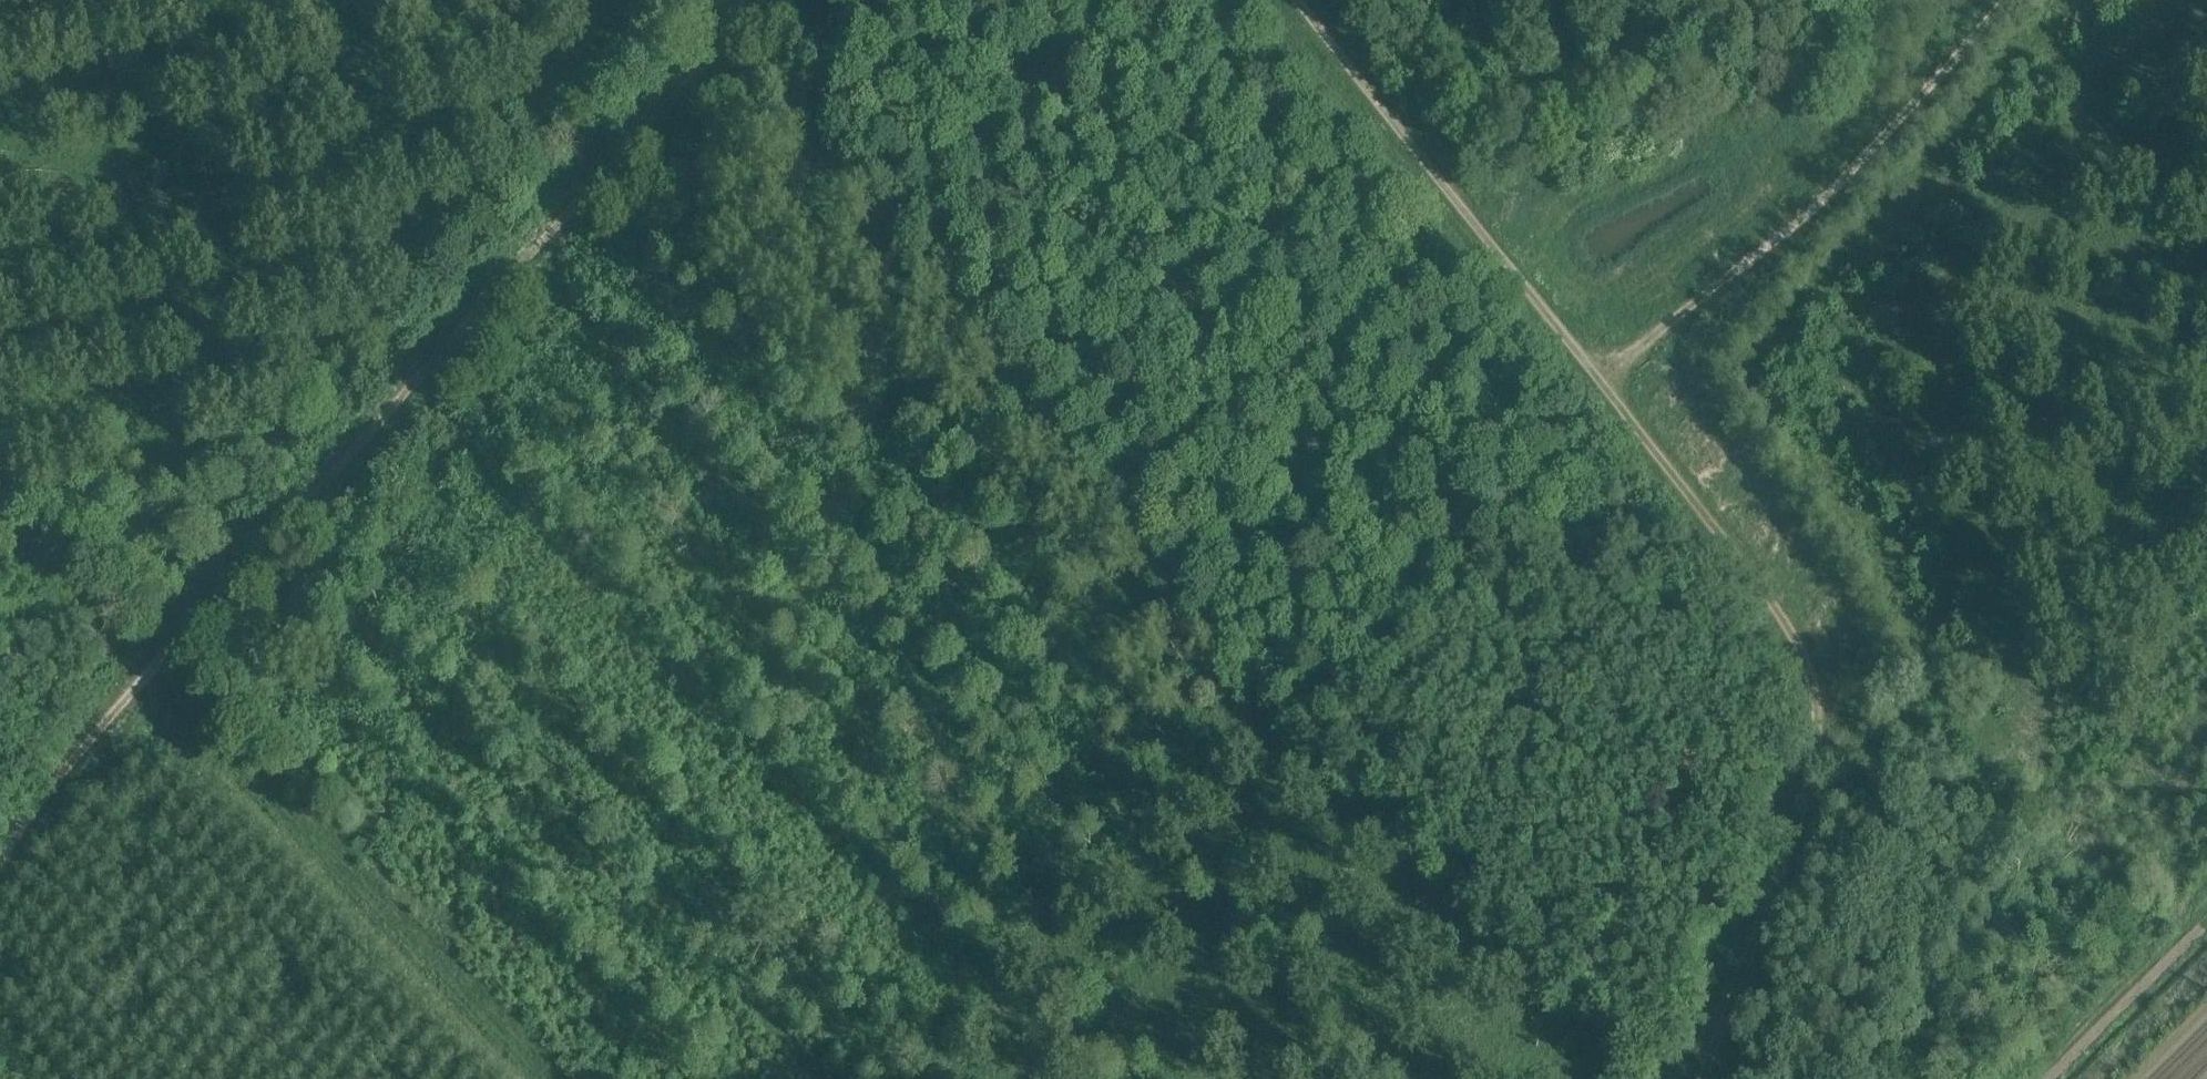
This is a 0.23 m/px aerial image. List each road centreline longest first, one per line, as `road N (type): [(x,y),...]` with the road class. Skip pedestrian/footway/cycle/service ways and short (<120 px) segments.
road 1 (track): [(1300,0),(1808,668),(1818,706),(1812,788),(1707,1078)]
road 2 (track): [(0,860),(114,709),(776,0)]
road 3 (track): [(2038,1078),(2206,914)]
road 4 (track): [(2089,1078),(2206,965)]

